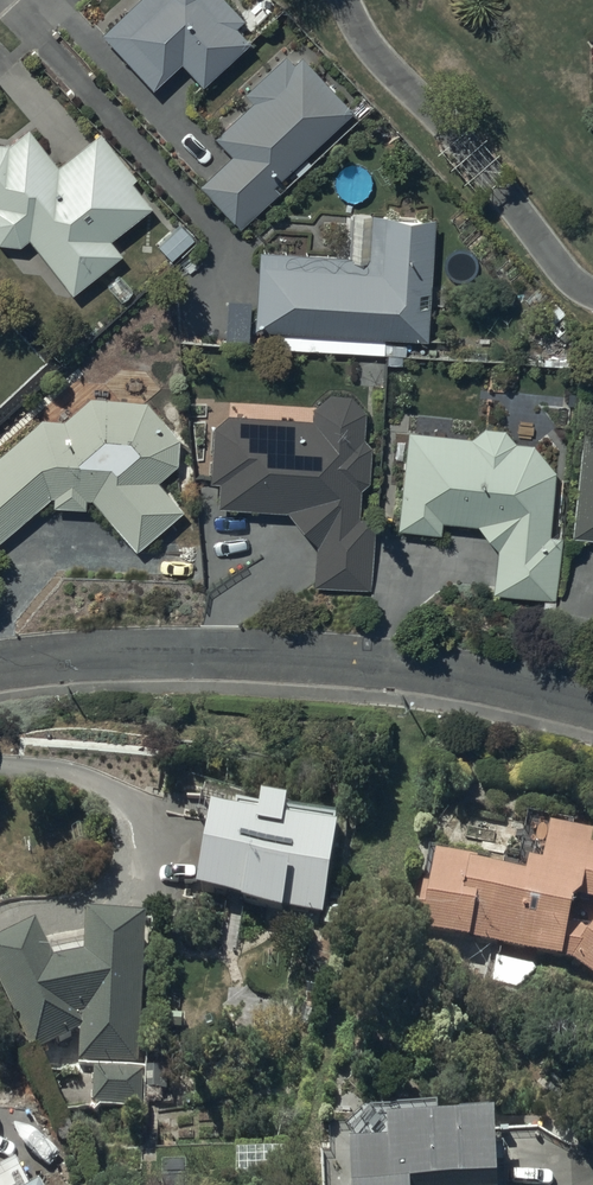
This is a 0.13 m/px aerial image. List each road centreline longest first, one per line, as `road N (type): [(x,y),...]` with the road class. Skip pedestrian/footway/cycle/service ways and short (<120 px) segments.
road 1 (residential): [(0,671),(36,664),(363,672),(592,705)]

